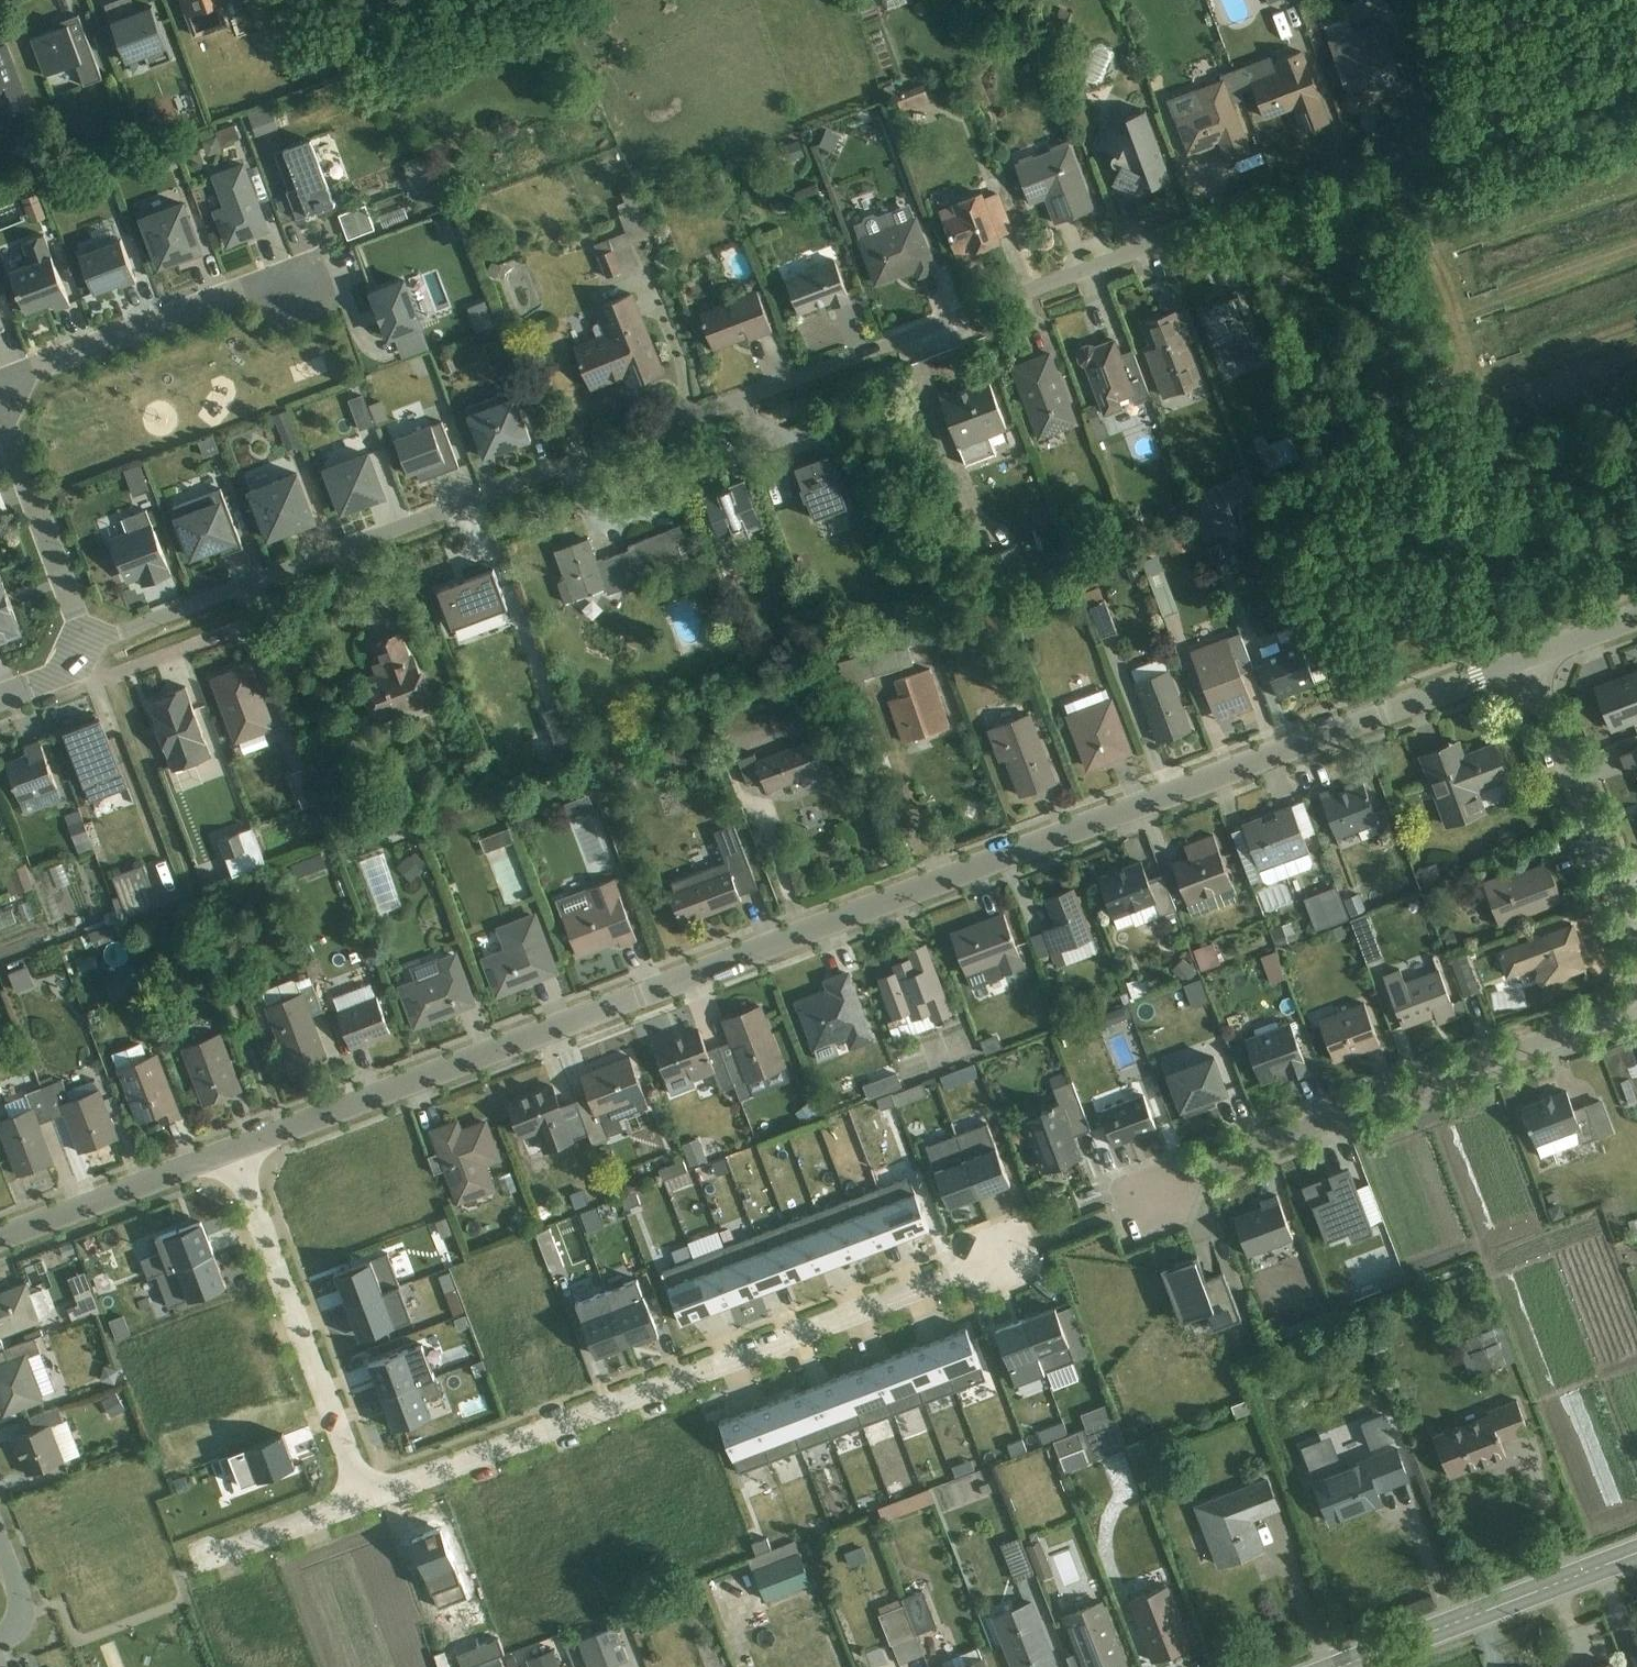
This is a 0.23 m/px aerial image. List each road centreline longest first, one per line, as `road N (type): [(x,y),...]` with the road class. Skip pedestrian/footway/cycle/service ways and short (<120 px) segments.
road 1 (residential): [(88,645),(1636,63)]
road 2 (residential): [(1527,658),(233,1148)]
road 3 (residential): [(999,1245),(366,1490)]
road 4 (residential): [(1636,1012),(1131,1203)]
road 5 (residential): [(233,1148),(366,1490)]
road 6 (residential): [(296,291),(263,282),(8,374),(0,390)]
road 7 (residential): [(1527,658),(1636,953)]
road 8 (secondary): [(1636,1554),(1344,1666)]
road 9 (residential): [(0,410),(88,645)]
road 10 (residential): [(233,1148),(0,1236)]
road 11 (residential): [(366,1490),(209,1550)]
road 12 (residential): [(0,1540),(36,1631),(0,1645)]

